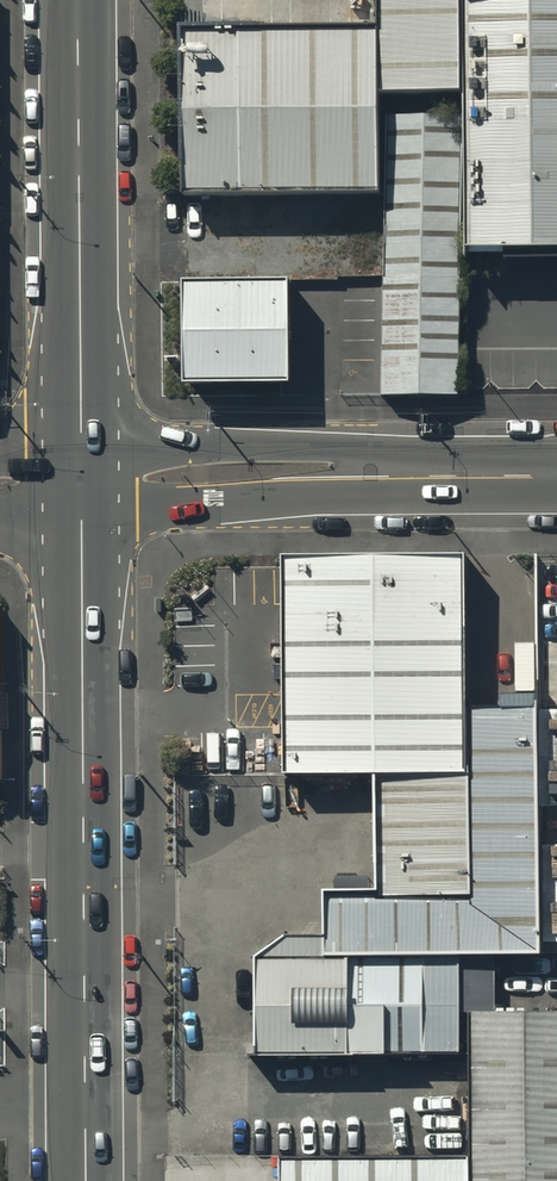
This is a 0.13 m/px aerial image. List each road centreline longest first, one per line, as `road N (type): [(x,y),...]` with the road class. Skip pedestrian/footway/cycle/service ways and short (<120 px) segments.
road 1 (secondary): [(84,479),(89,1180)]
road 2 (secondary): [(79,0),(84,479)]
road 3 (tertiary): [(84,479),(556,475)]

